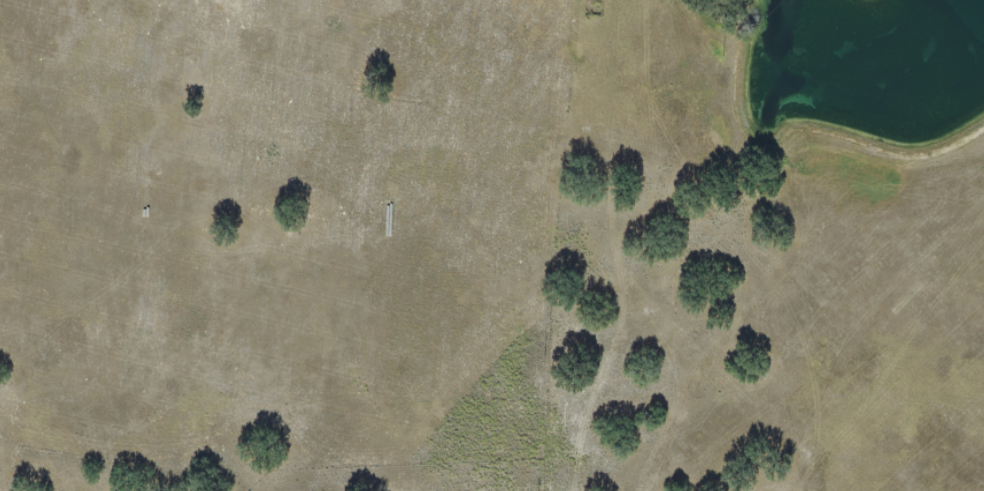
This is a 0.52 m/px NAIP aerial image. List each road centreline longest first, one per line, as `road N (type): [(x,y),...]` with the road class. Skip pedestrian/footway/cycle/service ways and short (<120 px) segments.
road 1 (track): [(619,0),(609,185),(619,314),(583,413),(570,490)]

